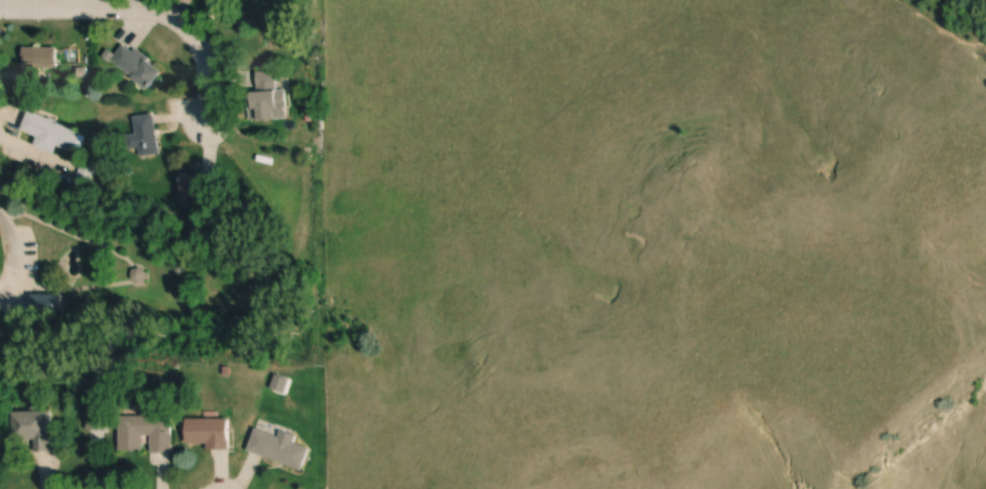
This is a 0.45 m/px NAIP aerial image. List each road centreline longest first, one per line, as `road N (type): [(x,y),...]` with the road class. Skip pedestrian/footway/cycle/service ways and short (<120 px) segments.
road 1 (residential): [(203,121),(199,64),(168,22),(0,9)]

